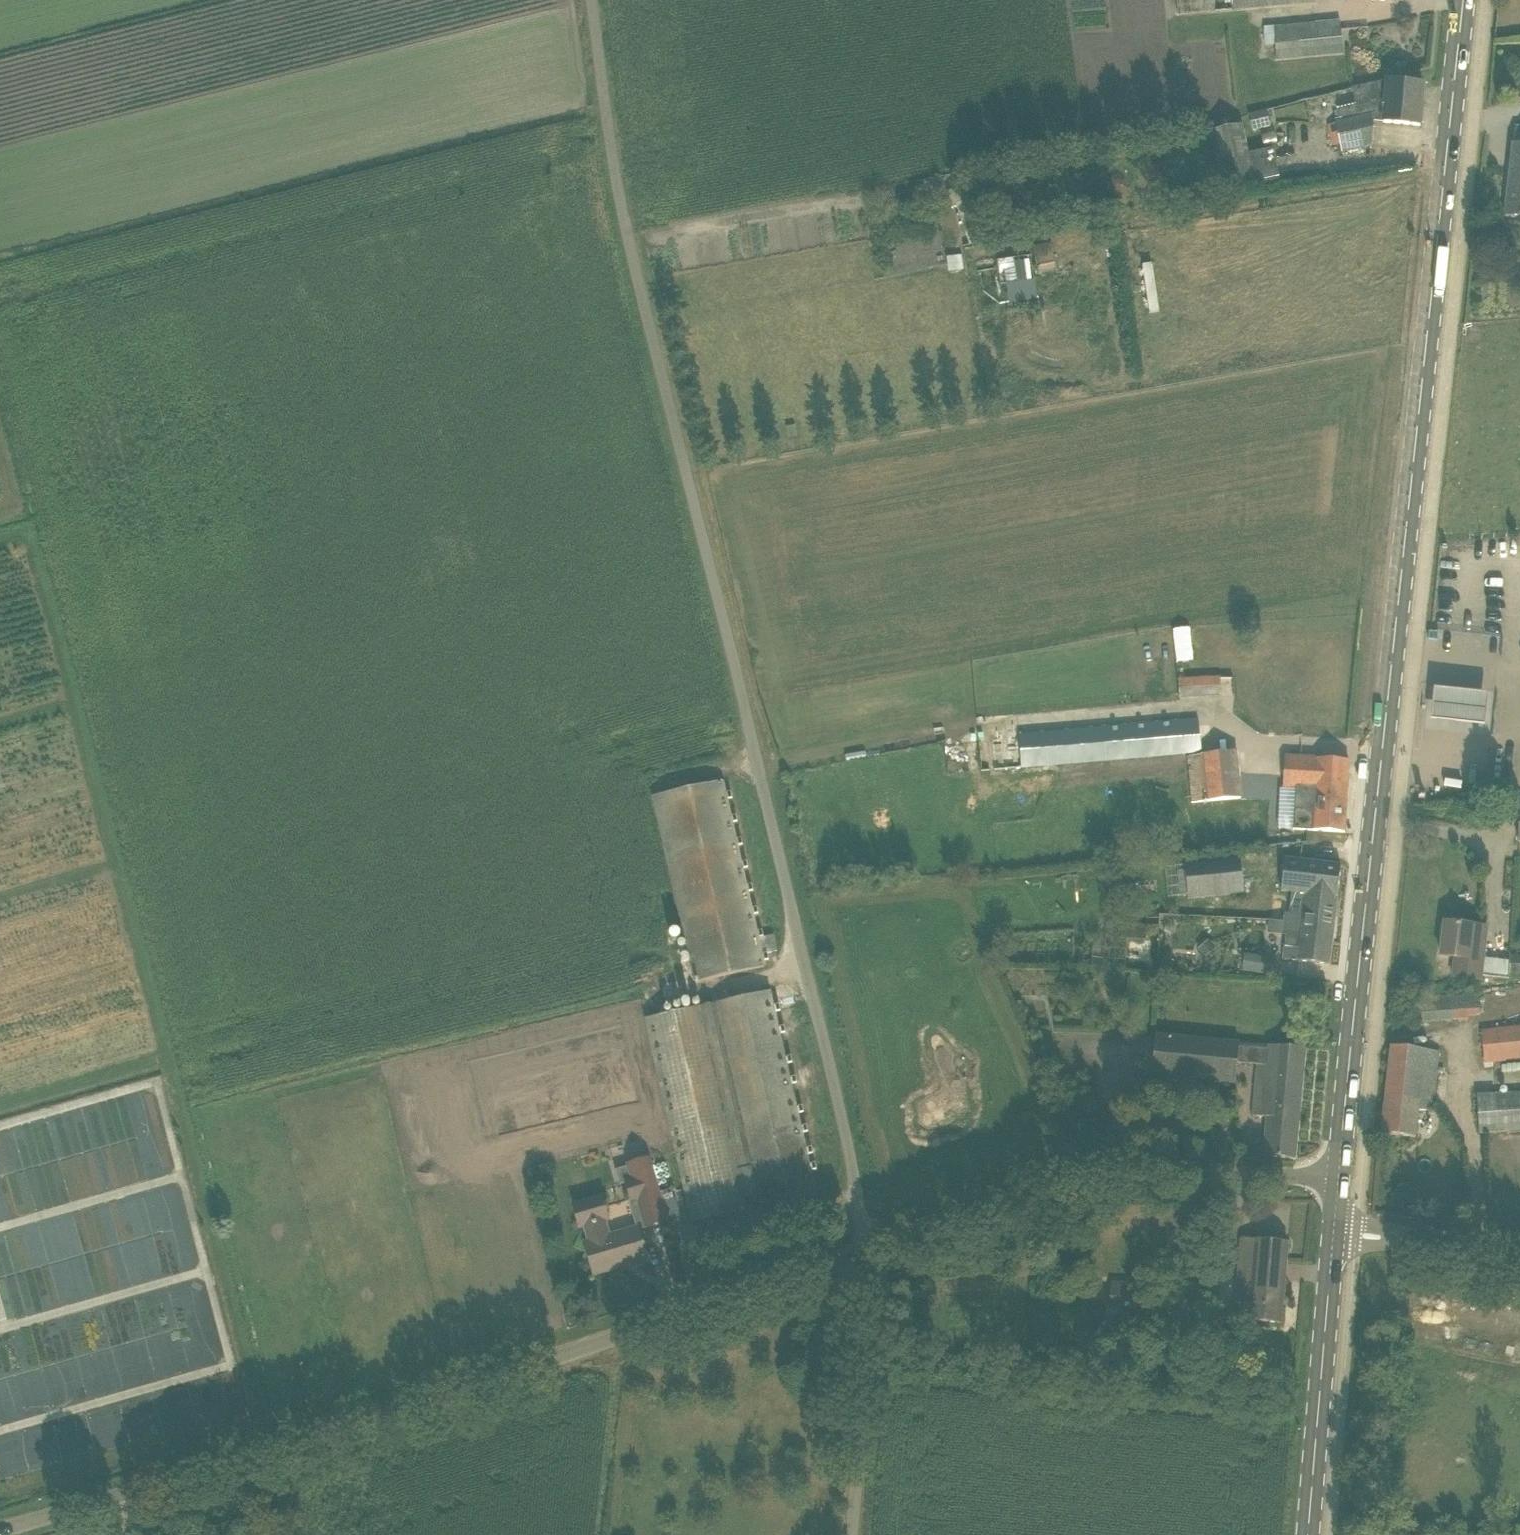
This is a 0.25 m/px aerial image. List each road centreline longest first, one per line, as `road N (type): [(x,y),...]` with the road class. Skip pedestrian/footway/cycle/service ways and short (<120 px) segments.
road 1 (unclassified): [(871,1252),(638,287),(591,0)]
road 2 (primary): [(1337,1180),(1464,0)]
road 3 (unclassified): [(0,1522),(871,1252)]
road 4 (unclassified): [(871,1252),(1094,1181),(1337,1180)]
road 5 (primary): [(1309,1534),(1334,1235)]
road 6 (unclassified): [(848,1534),(871,1252)]
road 7 (unclassified): [(1519,1249),(1334,1235)]

